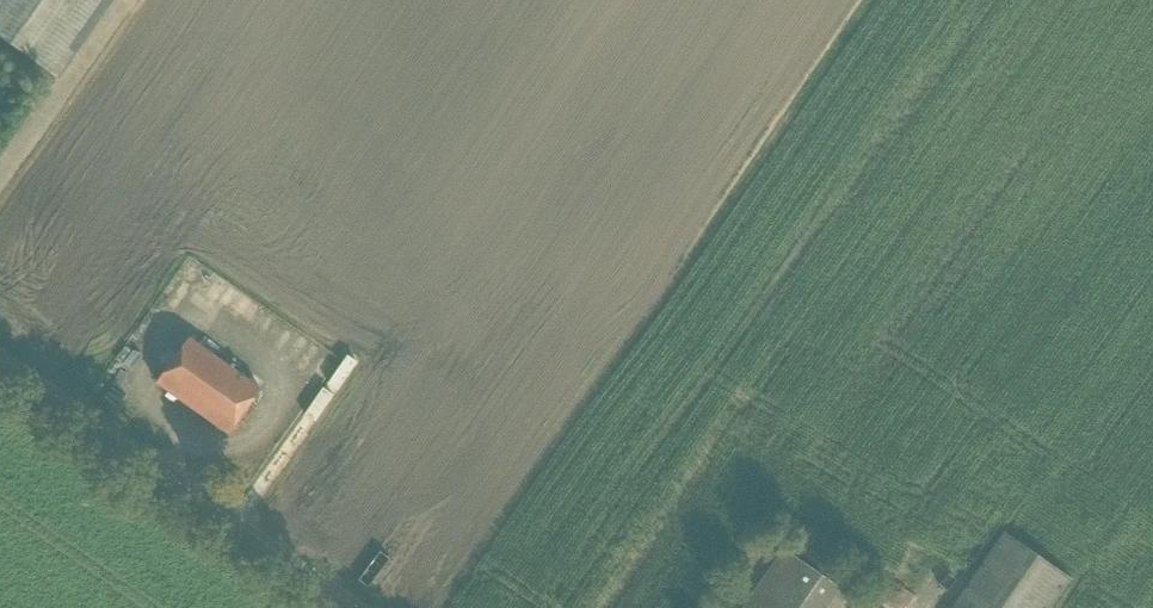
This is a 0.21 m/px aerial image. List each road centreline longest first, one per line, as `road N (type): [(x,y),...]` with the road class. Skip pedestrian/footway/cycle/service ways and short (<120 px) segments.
road 1 (unclassified): [(343,607),(0,368)]

